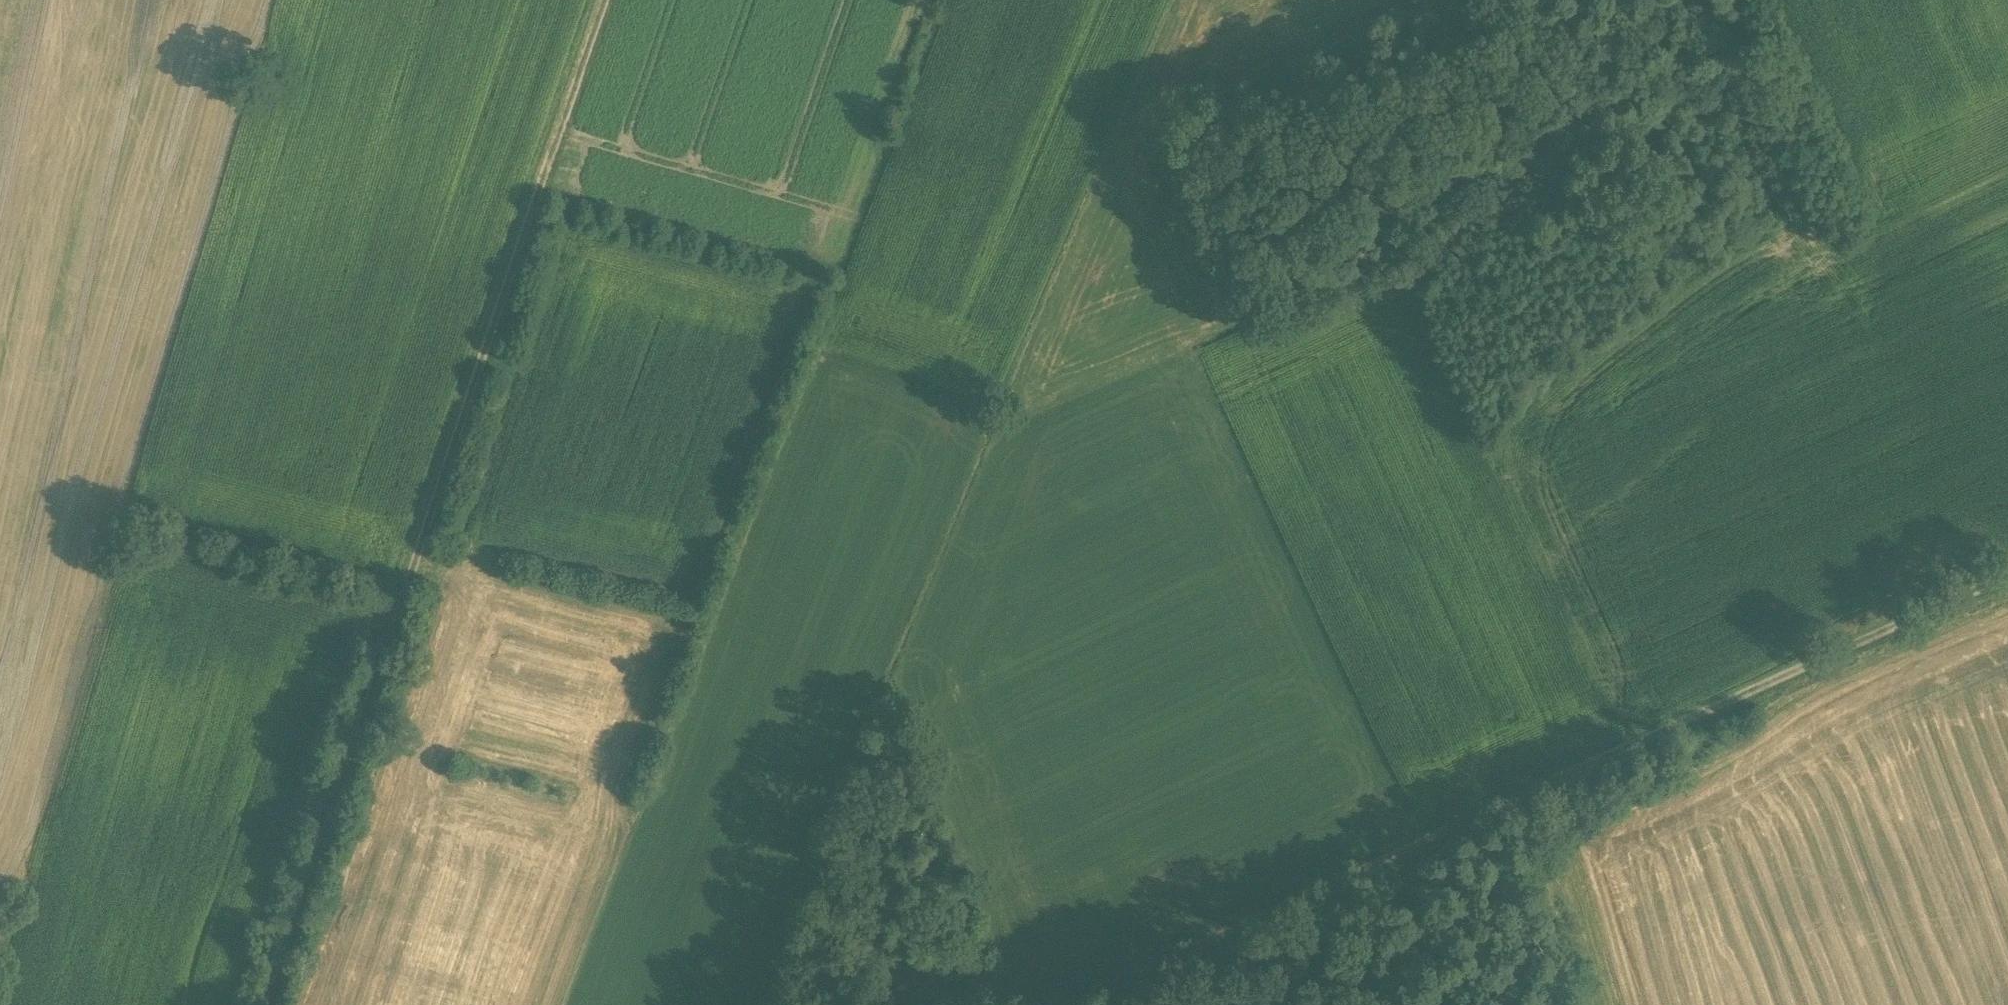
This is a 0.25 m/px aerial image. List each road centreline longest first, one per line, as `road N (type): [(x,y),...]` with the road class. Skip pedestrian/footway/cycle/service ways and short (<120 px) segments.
road 1 (track): [(595,0),(265,1004)]
road 2 (track): [(2007,573),(1058,1004)]

